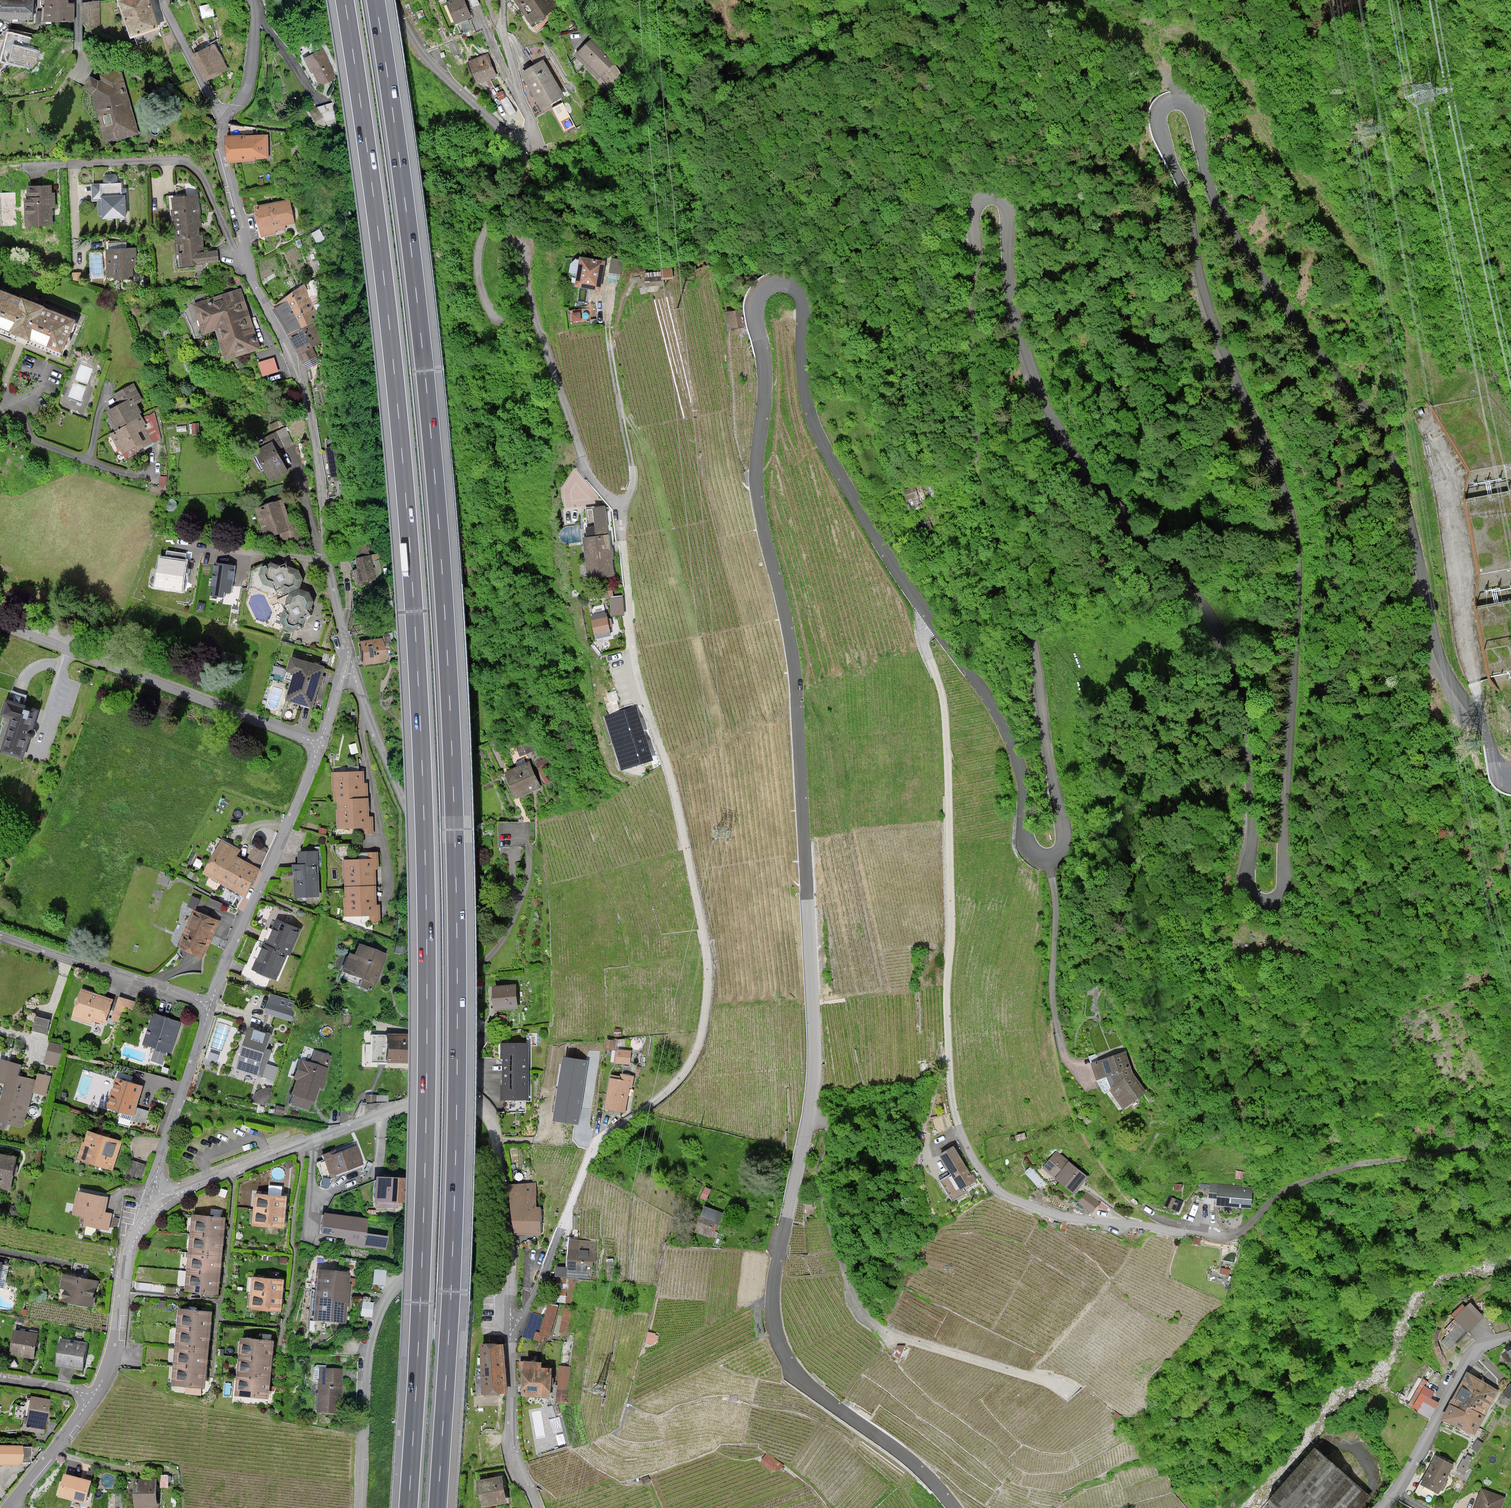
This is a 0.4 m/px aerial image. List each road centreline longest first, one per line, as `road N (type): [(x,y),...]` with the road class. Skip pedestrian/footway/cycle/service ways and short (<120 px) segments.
road 1 (unclassified): [(929,616),(1013,747),(1028,848),(1058,856),(1064,837),(1036,658),(979,415),(973,215),(980,198),(993,196),(1008,210),(1013,303),(1055,423),(1091,478),(1179,574),(1226,646),(1250,764),(1248,885),(1261,899),(1279,895),(1297,554),(1277,471),(1212,318),(1189,206),(1160,129),(1161,107),(1182,101),(1193,114),(1212,197),(1239,245),(1390,452),(1437,648),(1486,733),(1496,778),(1510,788)]
road 2 (unclassified): [(954,1507),(912,1461),(808,1385),(774,1325),(776,1270),(815,1059),(795,676),(757,483),(766,383),(755,305),(771,284),(791,283),(802,294),(804,374),(815,426),(929,616)]
road 3 (motorway): [(438,1507),(458,1082),(453,748),(422,341),(376,0)]
road 4 (motorway): [(344,0),(393,368),(421,758),(426,1081),(408,1507)]
road 5 (unclassified): [(521,140),(527,178),(482,238),(482,294),(491,312),(501,314),(506,248),(523,241),(532,304),(584,464),(606,495),(621,503),(637,673),(675,794),(708,975),(693,1058),(595,1151),(512,1333)]
road 6 (unclassified): [(1207,1235),(1053,1214),(997,1190),(968,1148),(952,1096),(948,761),(944,704),(924,641),(929,616)]
road 7 (residential): [(352,668),(328,565),(305,389),(252,277),(223,150),(226,111)]
road 8 (residential): [(441,1099),(434,900),(416,829),(352,668)]
road 9 (track): [(810,1114),(831,1126),(821,1174),(827,1214),(844,1277),(876,1325),(1061,1392)]
road 10 (residential): [(359,1507),(373,1336),(389,1297),(440,1244),(441,1099)]
road 11 (residential): [(0,625),(320,744)]
road 12 (track): [(1510,1141),(1347,1167),(1287,1190),(1236,1235),(1207,1235)]
road 13 (residential): [(149,1202),(441,1099)]
road 14 (residential): [(209,1004),(320,744)]
road 15 (residential): [(441,1099),(474,1102),(492,1121),(514,1262),(512,1333)]
road 16 (residential): [(0,935),(209,1004)]
road 17 (unclassified): [(1382,1507),(1470,1356),(1510,1336)]
road 18 (residential): [(149,1202),(209,1004)]
road 19 (residential): [(149,1202),(125,1266),(109,1361),(91,1399)]
road 20 (residential): [(389,0),(439,72),(521,140)]
road 21 (residential): [(512,1333),(511,1440),(537,1507)]
road 22 (residential): [(502,0),(517,90),(531,121),(521,140)]
road 23 (residential): [(91,1399),(8,1507)]
road 24 (residential): [(162,0),(212,99),(226,111)]
road 25 (residential): [(226,111),(239,102),(250,77),(253,0)]

